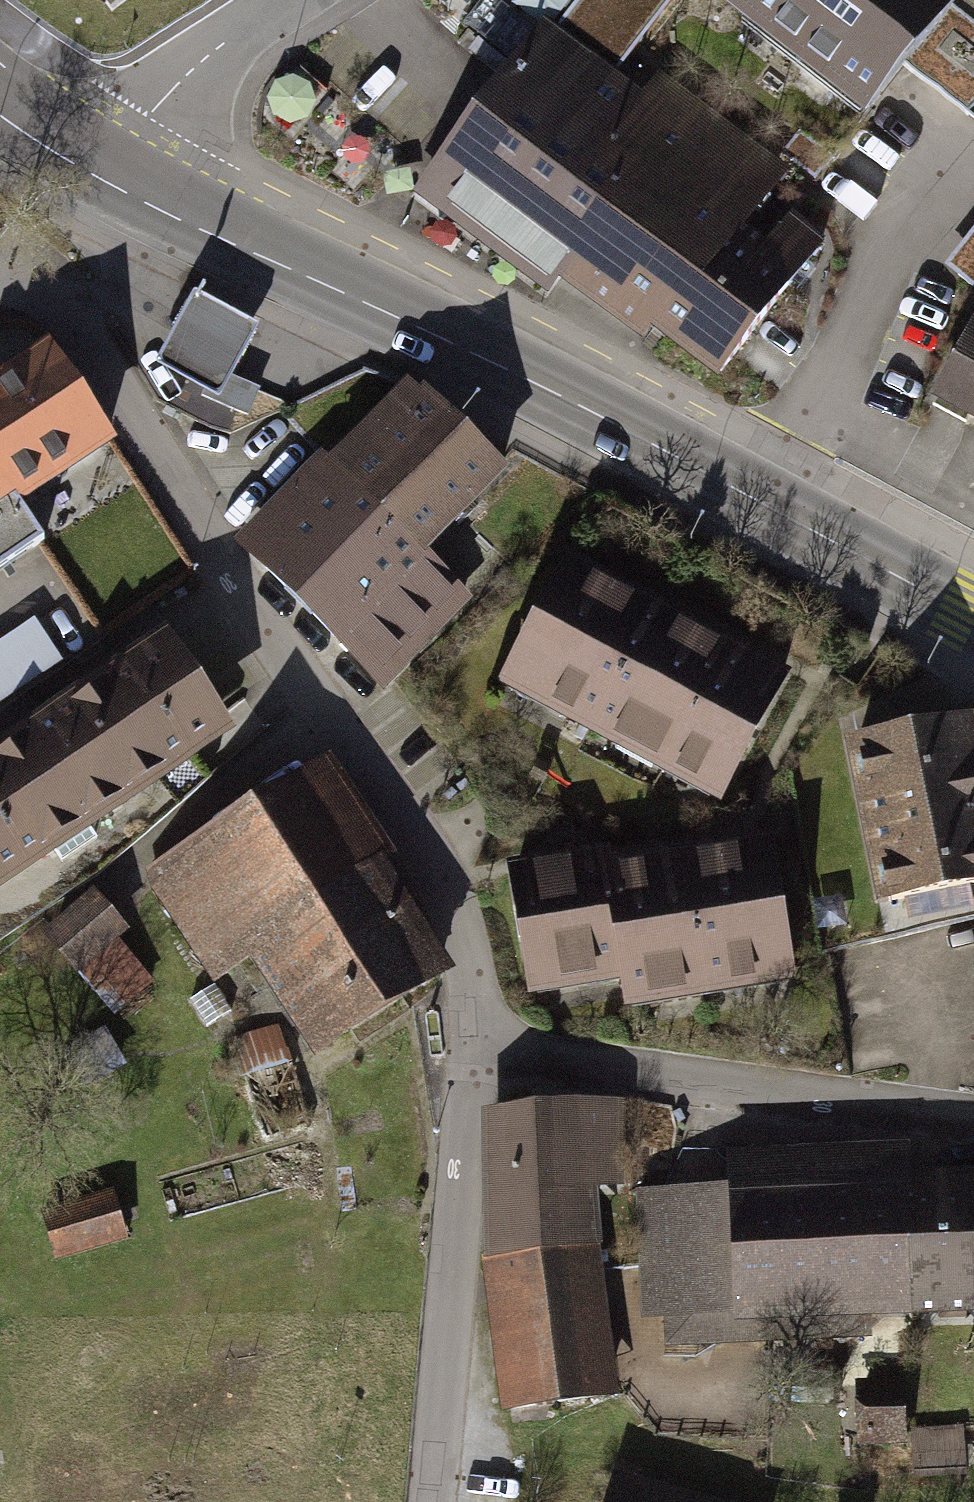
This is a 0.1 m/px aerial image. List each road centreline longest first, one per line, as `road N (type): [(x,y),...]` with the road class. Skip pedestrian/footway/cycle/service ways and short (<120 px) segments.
road 1 (primary): [(113,174),(588,408),(973,614)]
road 2 (residential): [(0,290),(20,276),(47,282),(215,550),(448,880),(475,953),(477,1049)]
road 3 (residential): [(973,1117),(477,1049)]
road 4 (residential): [(477,1049),(430,1501)]
road 5 (residential): [(286,0),(179,81),(113,174)]
road 6 (primary): [(0,99),(113,174)]

